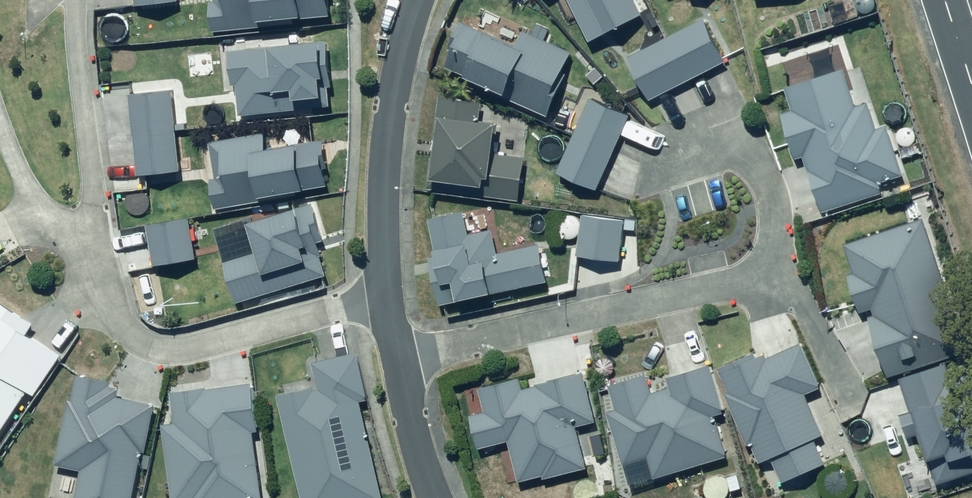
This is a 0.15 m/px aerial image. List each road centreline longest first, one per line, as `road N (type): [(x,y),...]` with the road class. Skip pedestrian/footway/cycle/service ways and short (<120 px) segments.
road 1 (residential): [(399,363),(782,280)]
road 2 (residential): [(386,299),(185,352),(123,332),(105,309),(93,262)]
road 3 (residential): [(418,0),(394,92),(384,185),(386,299)]
road 4 (residential): [(782,280),(756,159),(735,139),(654,167)]
road 5 (residential): [(76,0),(75,54),(94,196)]
road 6 (residential): [(93,262),(39,208),(0,135)]
road 7 (residential): [(853,400),(782,280)]
road 8 (residential): [(399,363),(410,454),(428,497)]

